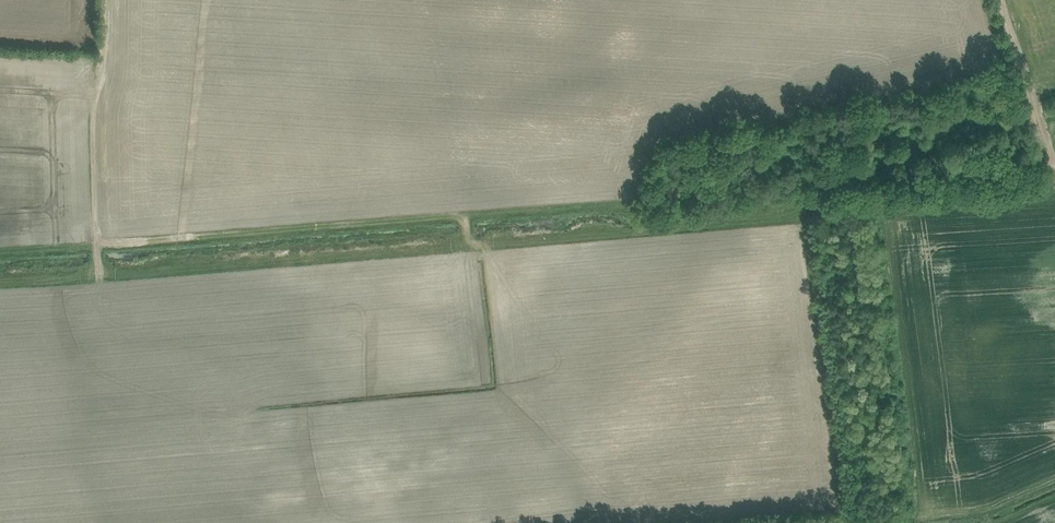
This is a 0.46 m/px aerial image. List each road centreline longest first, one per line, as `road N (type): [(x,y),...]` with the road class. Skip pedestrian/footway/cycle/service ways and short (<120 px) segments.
road 1 (track): [(1036,112),(856,181),(842,197),(788,216),(150,274),(99,276),(97,245)]
road 2 (track): [(104,0),(94,89),(97,245)]
road 3 (track): [(1003,0),(1054,179)]

